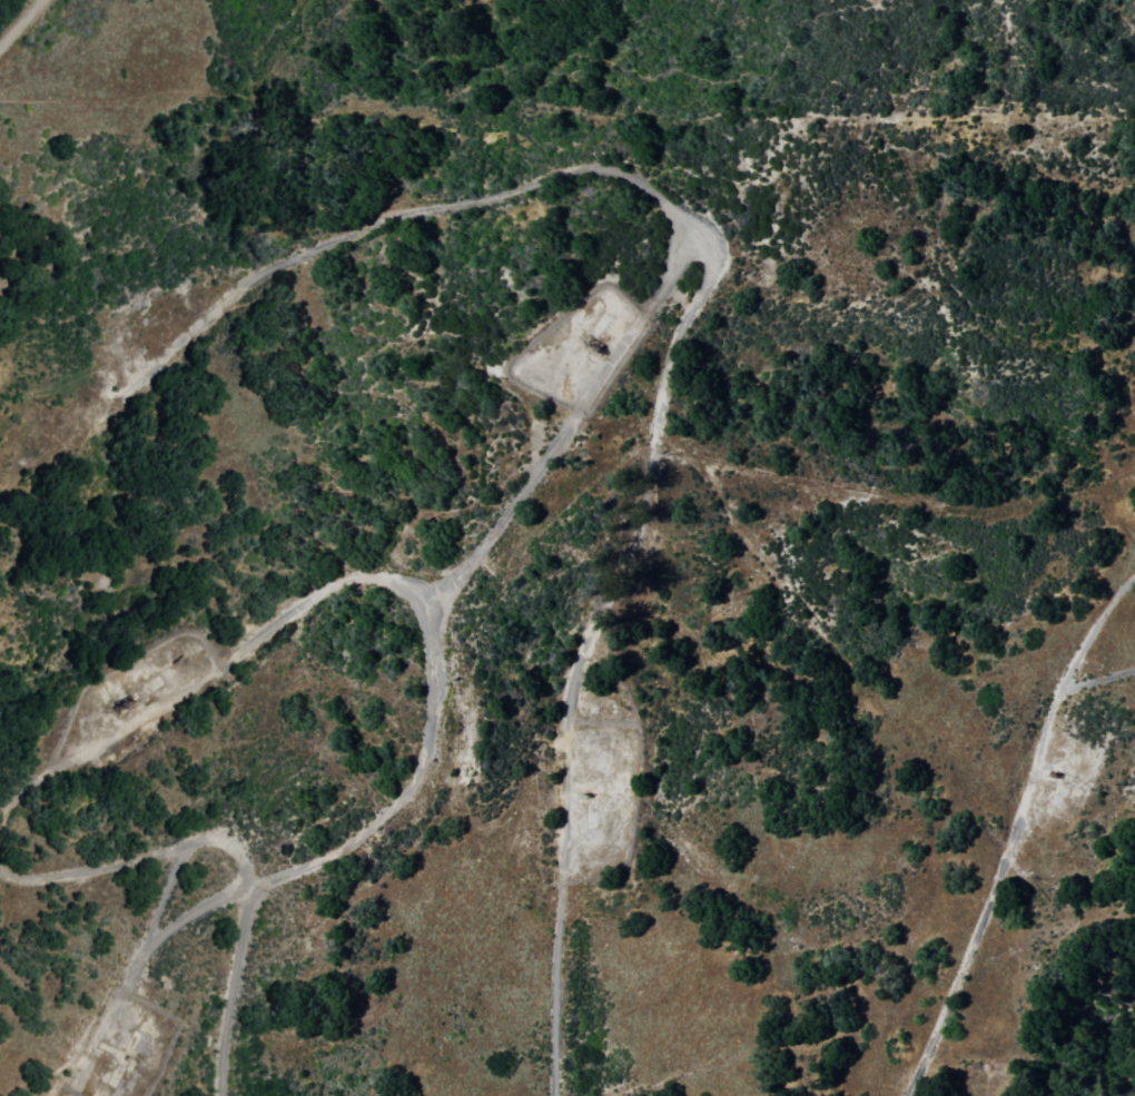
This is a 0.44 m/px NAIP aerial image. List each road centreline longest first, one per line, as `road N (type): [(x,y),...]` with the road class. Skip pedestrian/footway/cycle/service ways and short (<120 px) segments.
road 1 (residential): [(557,1095),(574,673),(643,517),(671,353),(721,275),(724,247),(714,228),(640,179),(590,169),(387,219),(240,277)]
road 2 (residential): [(249,887),(346,851),(414,788),(426,761),(433,650),(427,605),(392,583),(365,575),(332,582),(207,674),(55,766),(0,820)]
road 3 (residential): [(1134,576),(1065,680),(986,912),(909,1095)]
road 4 (residential): [(427,605),(547,455),(652,304),(670,261),(670,238),(640,179)]
road 5 (residential): [(210,316),(240,277),(158,289),(125,316),(121,337),(136,357),(155,358),(210,316)]
road 6 (residential): [(0,866),(34,879),(218,835),(241,851),(249,887)]
road 7 (residential): [(249,887),(220,1060),(224,1095)]
road 8 (residential): [(109,1013),(136,965),(170,927),(249,887)]

